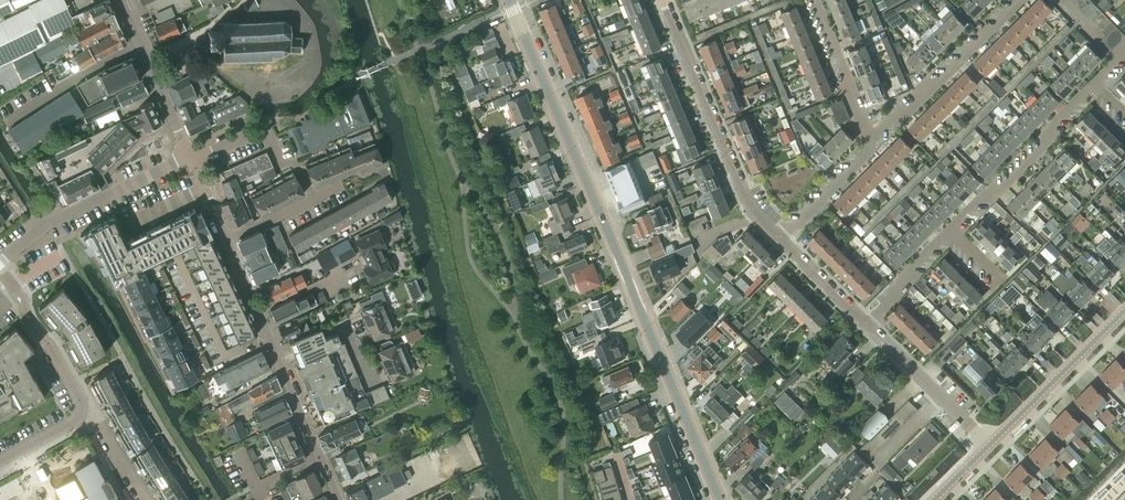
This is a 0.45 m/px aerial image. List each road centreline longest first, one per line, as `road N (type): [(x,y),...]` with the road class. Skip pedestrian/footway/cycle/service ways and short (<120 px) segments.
road 1 (secondary): [(719,499),(508,0)]
road 2 (residential): [(339,499),(226,240)]
road 3 (residential): [(780,239),(753,215),(663,0)]
road 4 (tertiary): [(0,264),(47,226),(190,158)]
road 5 (residential): [(952,231),(1051,142),(1054,121),(1094,84)]
road 6 (residential): [(1024,0),(870,137)]
road 7 (tertiary): [(990,444),(1124,310)]
road 8 (residential): [(990,444),(868,325)]
road 9 (residential): [(190,158),(264,130),(280,165),(298,169),(314,199)]
road 10 (unclassified): [(7,121),(140,43)]
road 11 (residential): [(816,0),(870,137)]
road 12 (residential): [(83,413),(19,291)]
road 13 (residential): [(870,137),(864,155),(780,239)]
road 14 (residential): [(868,325),(952,231)]
road 15 (tertiary): [(190,158),(140,43)]
road 16 (residential): [(868,325),(780,239)]

